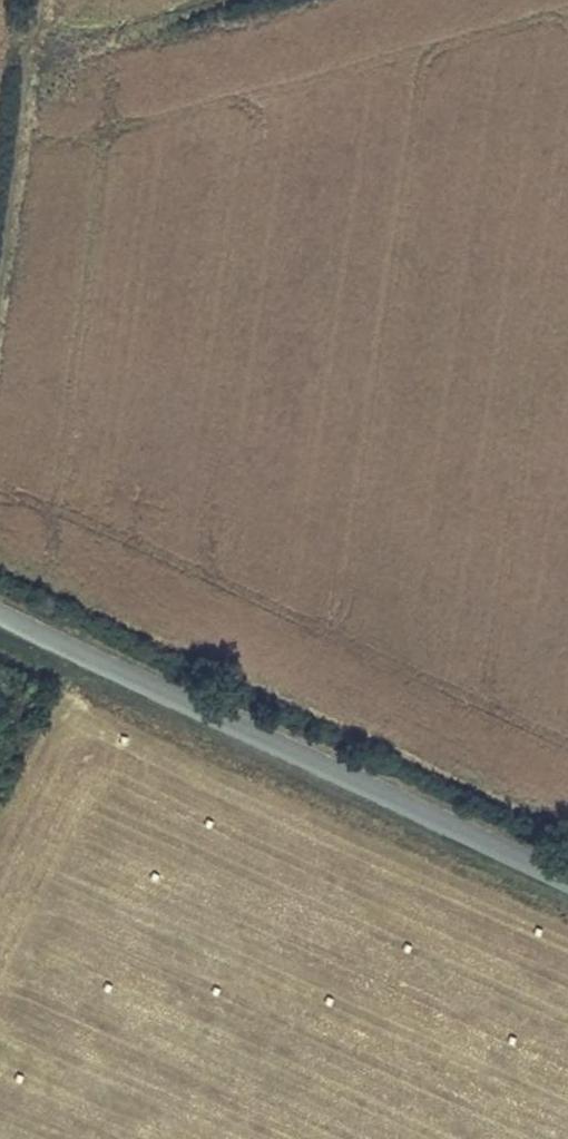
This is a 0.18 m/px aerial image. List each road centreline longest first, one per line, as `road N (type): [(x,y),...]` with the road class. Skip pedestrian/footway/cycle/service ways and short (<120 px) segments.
road 1 (unclassified): [(567,868),(0,613)]

